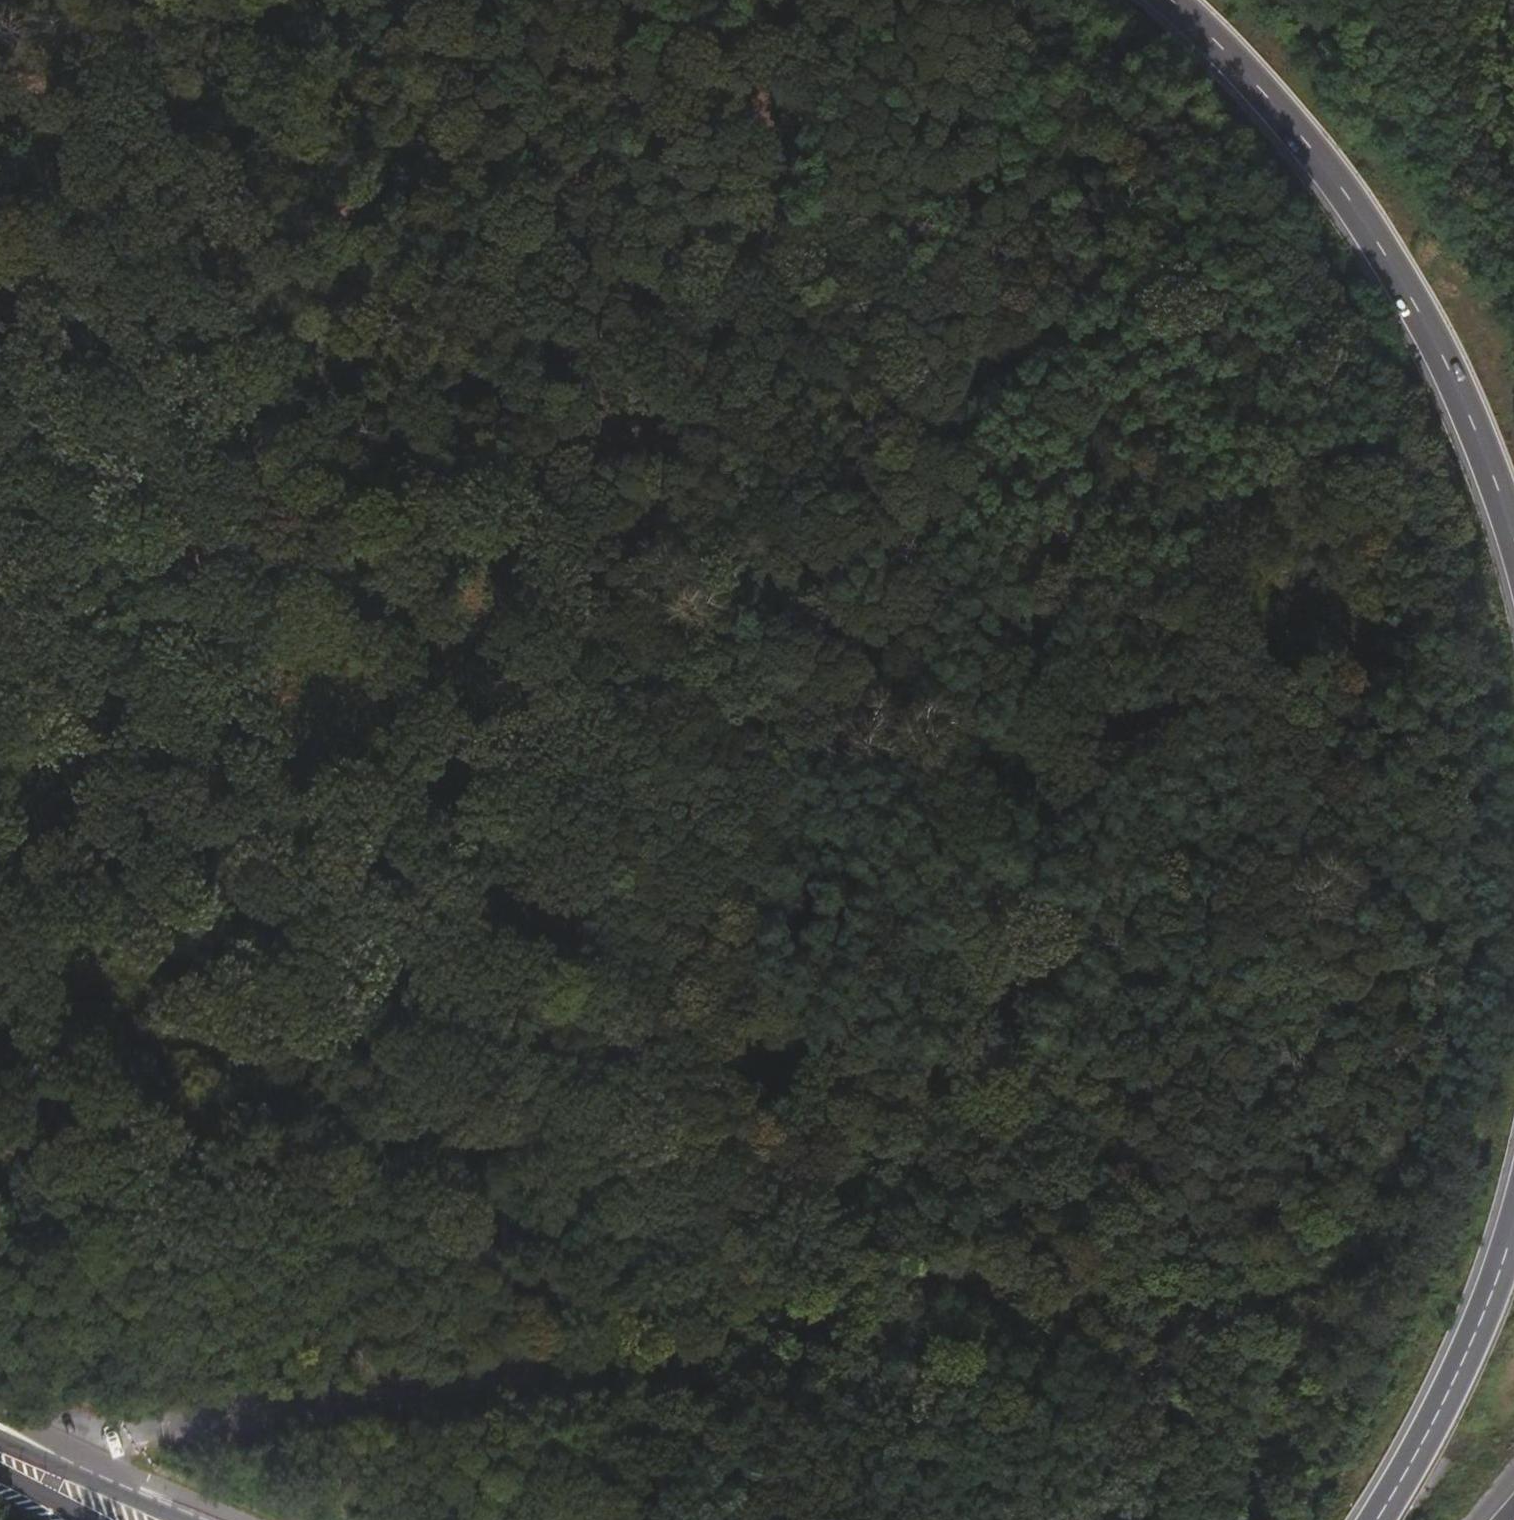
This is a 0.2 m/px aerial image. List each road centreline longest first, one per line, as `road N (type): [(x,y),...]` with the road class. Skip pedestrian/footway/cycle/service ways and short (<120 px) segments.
road 1 (trunk): [(1173,0),(1313,146),(1395,265),(1434,335),(1513,534)]
road 2 (trunk): [(1513,1222),(1470,1346),(1378,1519)]
road 3 (secondary): [(181,1519),(0,1442)]

